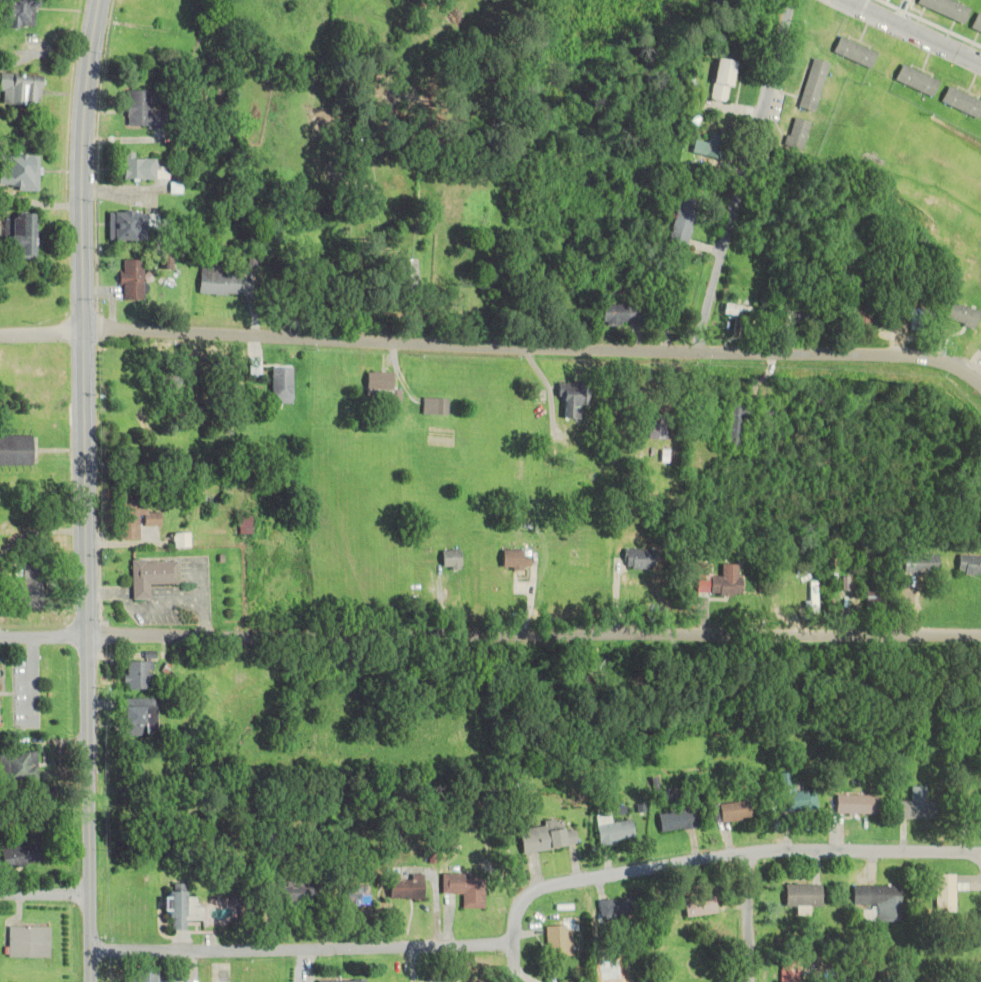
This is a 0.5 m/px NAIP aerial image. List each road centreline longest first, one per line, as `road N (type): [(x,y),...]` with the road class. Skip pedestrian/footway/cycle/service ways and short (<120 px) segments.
road 1 (tertiary): [(88,981),(81,178),(99,0)]
road 2 (residential): [(88,961),(512,944),(521,901),(535,889),(569,882),(786,849),(980,853)]
road 3 (residential): [(980,388),(935,360),(889,354),(82,331)]
road 4 (residential): [(85,637),(980,632)]
road 5 (residential): [(696,351),(789,0)]
road 6 (residential): [(980,66),(835,0)]
road 7 (residential): [(747,981),(746,852)]

